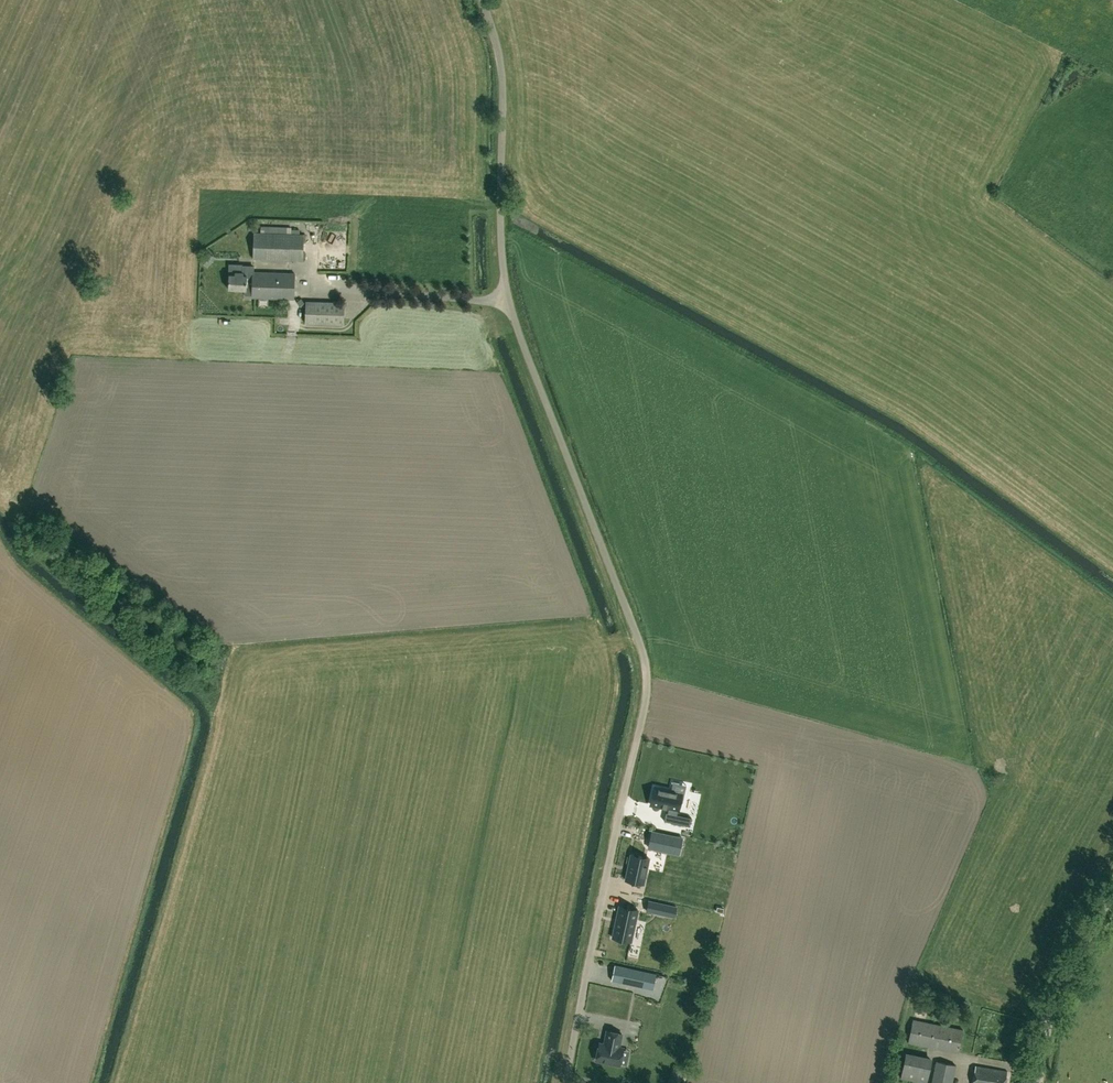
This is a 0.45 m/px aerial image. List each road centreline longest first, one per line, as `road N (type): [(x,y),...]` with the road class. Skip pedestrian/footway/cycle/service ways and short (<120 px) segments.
road 1 (unclassified): [(566,1082),(647,678),(509,298),(498,244),(500,60),(483,0)]
road 2 (tertiary): [(1037,1082),(1057,995),(1112,888)]

